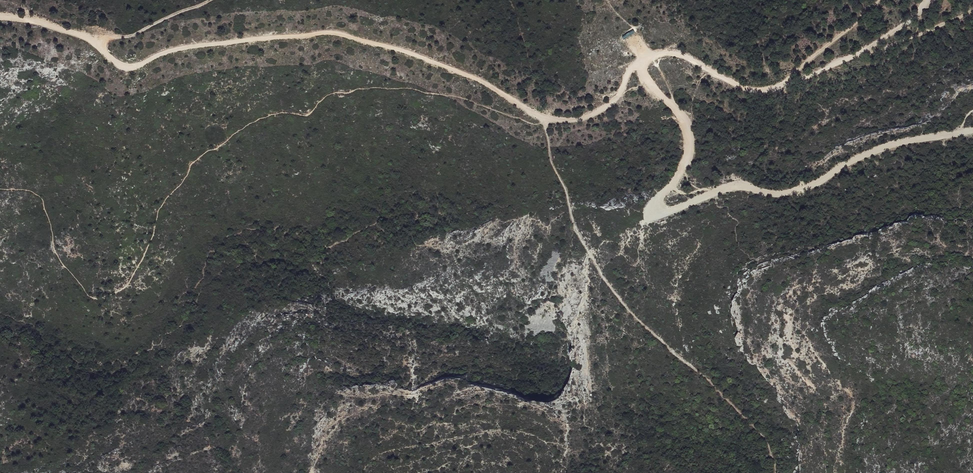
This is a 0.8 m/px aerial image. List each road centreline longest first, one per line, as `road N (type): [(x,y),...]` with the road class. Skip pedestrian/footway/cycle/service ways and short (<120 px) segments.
road 1 (track): [(638,62),(691,134),(676,182),(655,204),(661,213),(734,188),(795,193),(881,151),(972,130)]
road 2 (track): [(96,41),(131,66),(174,49),(332,31),(483,81),(545,119)]
road 3 (track): [(638,62),(676,54),(754,90),(861,53)]
road 4 (track): [(880,0),(778,87)]
road 5 (track): [(861,53),(972,9)]
road 6 (track): [(545,119),(600,111),(638,62)]

